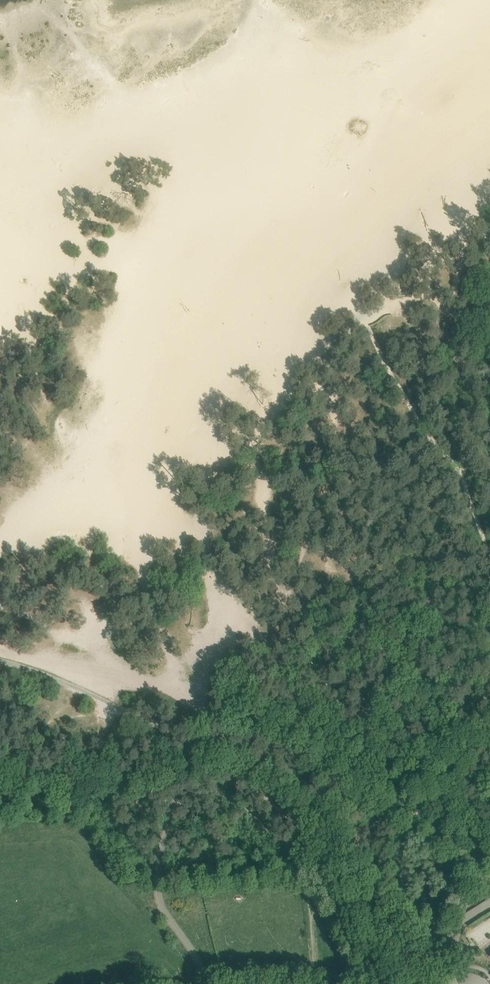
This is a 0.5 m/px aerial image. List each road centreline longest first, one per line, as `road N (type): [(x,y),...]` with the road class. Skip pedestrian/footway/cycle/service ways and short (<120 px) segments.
road 1 (track): [(385,983),(318,856),(215,718)]
road 2 (track): [(144,685),(0,653)]

